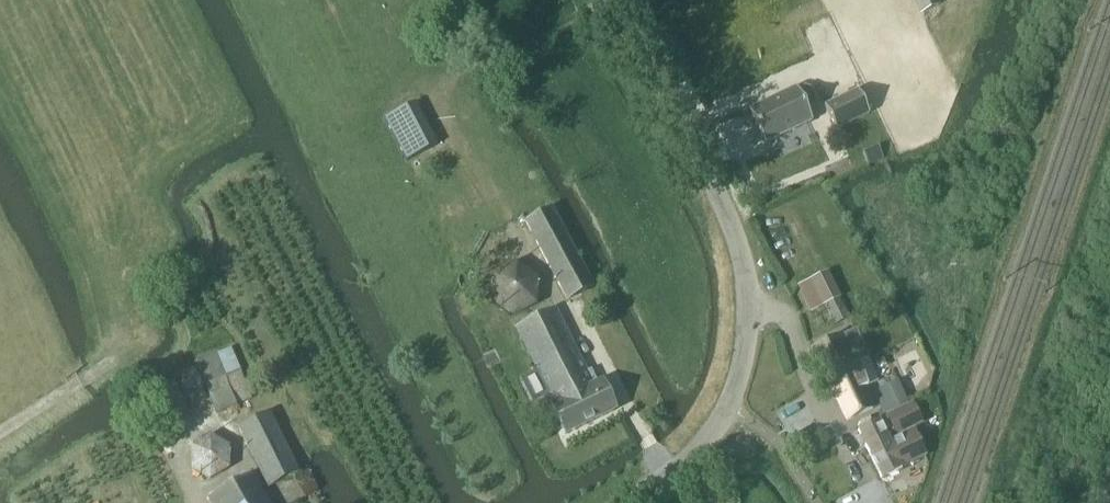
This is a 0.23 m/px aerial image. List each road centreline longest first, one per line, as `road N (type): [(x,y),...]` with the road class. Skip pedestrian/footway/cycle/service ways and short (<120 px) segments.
road 1 (unclassified): [(631,502),(676,476),(717,435),(748,351),(749,278),(721,192),(617,0)]

